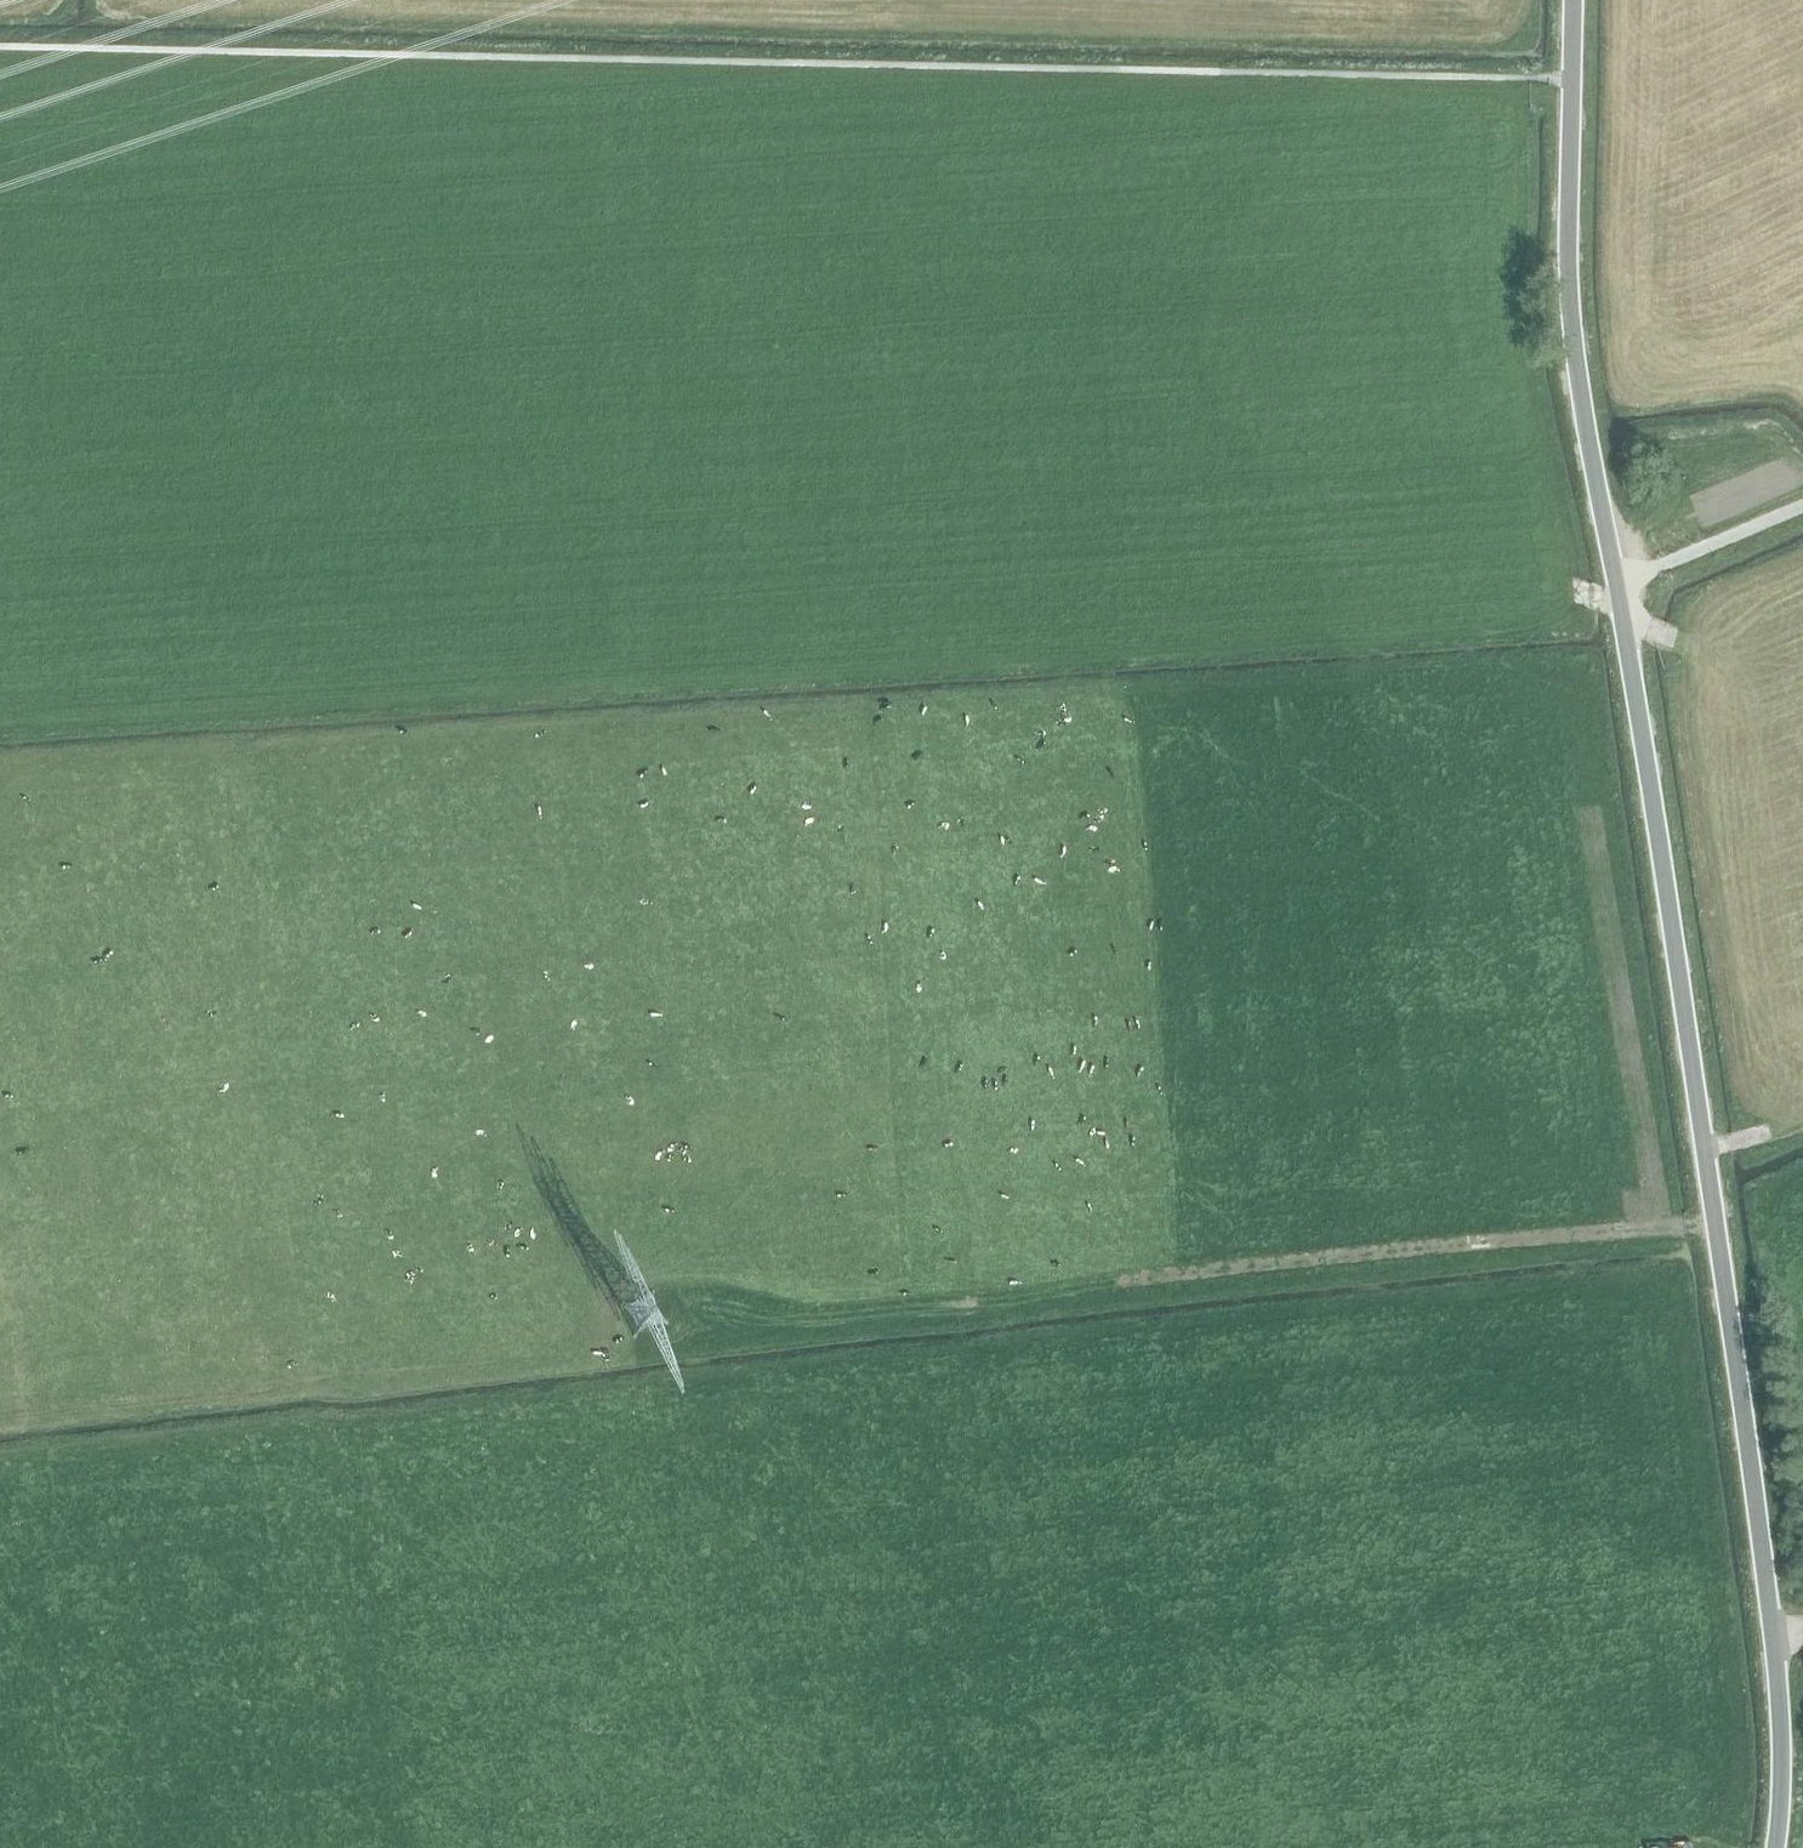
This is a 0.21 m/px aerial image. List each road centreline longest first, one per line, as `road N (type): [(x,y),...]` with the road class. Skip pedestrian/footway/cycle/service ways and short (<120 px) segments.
road 1 (unclassified): [(1774,1847),(1781,1783),(1775,1640),(1680,994),(1564,290),(1574,0)]

